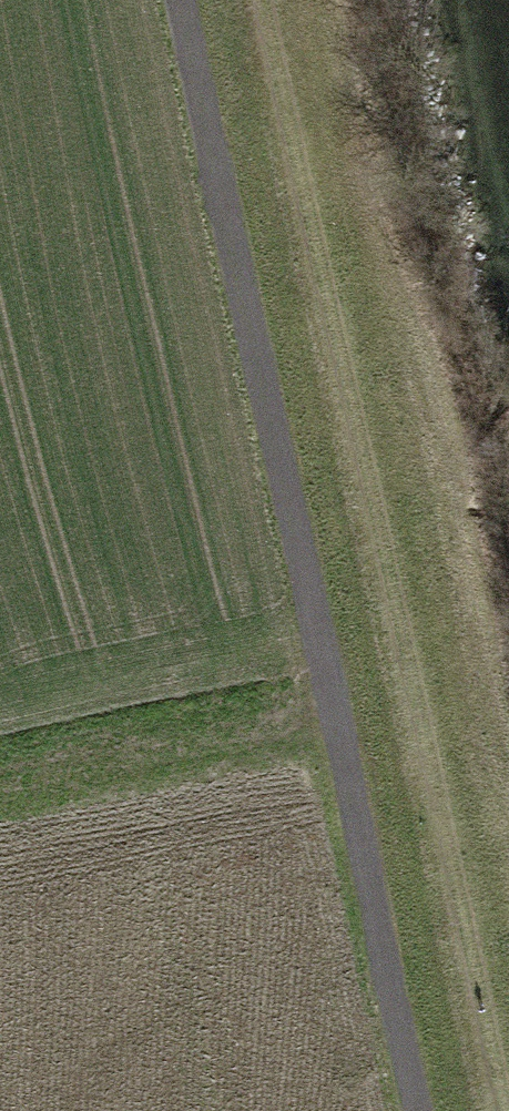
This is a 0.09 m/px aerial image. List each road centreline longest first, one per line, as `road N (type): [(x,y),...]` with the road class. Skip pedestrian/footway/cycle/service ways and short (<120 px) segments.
road 1 (track): [(269,0),(506,1110)]
road 2 (track): [(173,0),(402,1110)]

